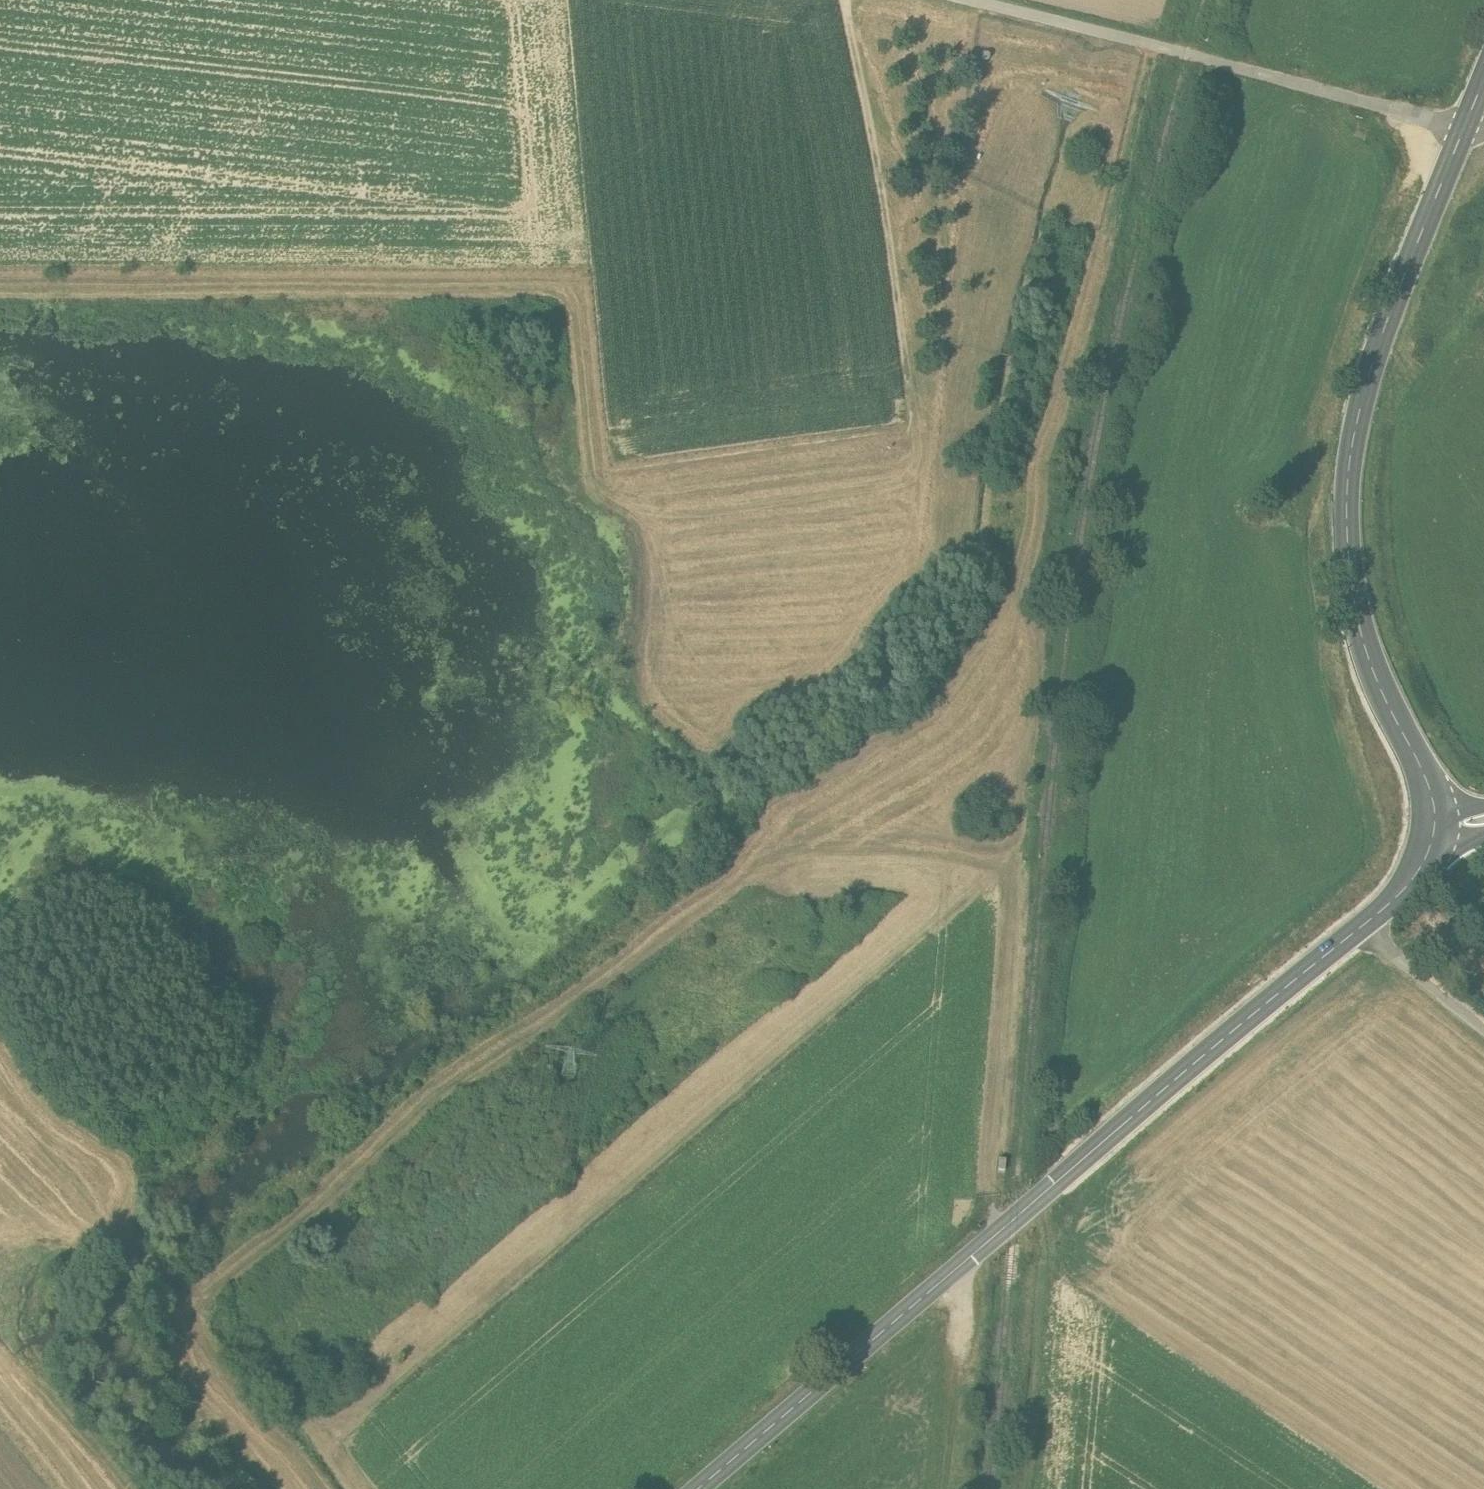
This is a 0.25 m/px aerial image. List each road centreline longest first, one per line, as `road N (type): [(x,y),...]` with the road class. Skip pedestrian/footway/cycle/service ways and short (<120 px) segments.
road 1 (track): [(330,1488),(195,1318),(800,829),(1018,861),(990,1200),(1000,1236)]
road 2 (track): [(844,0),(883,210),(909,422),(614,464),(590,271),(0,278)]
road 3 (secondary): [(698,1488),(1015,1225),(1197,1058),(1452,858)]
road 4 (tertiary): [(1483,75),(1369,370),(1345,521),(1368,667),(1394,744),(1452,858)]
road 5 (track): [(1460,133),(1334,93),(951,0)]
road 6 (track): [(195,1318),(0,1090)]
road 7 (track): [(1317,395),(1383,218),(1430,123)]
road 8 (track): [(1030,1210),(1039,1222),(1022,1488)]
road 9 (track): [(1357,929),(1483,1032)]

